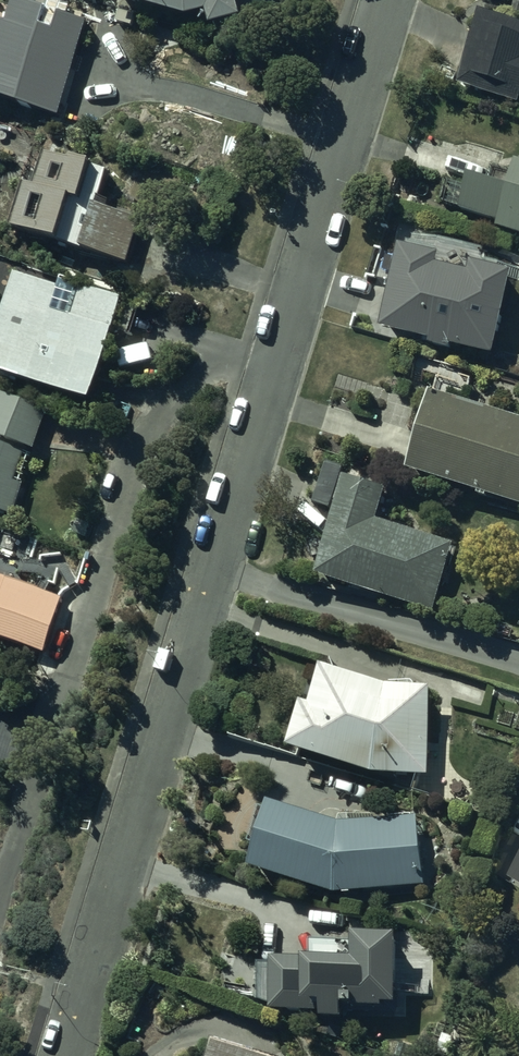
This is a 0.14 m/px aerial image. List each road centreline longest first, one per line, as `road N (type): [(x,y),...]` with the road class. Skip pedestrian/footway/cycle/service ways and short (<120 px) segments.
road 1 (residential): [(65,1055),(387,0)]

